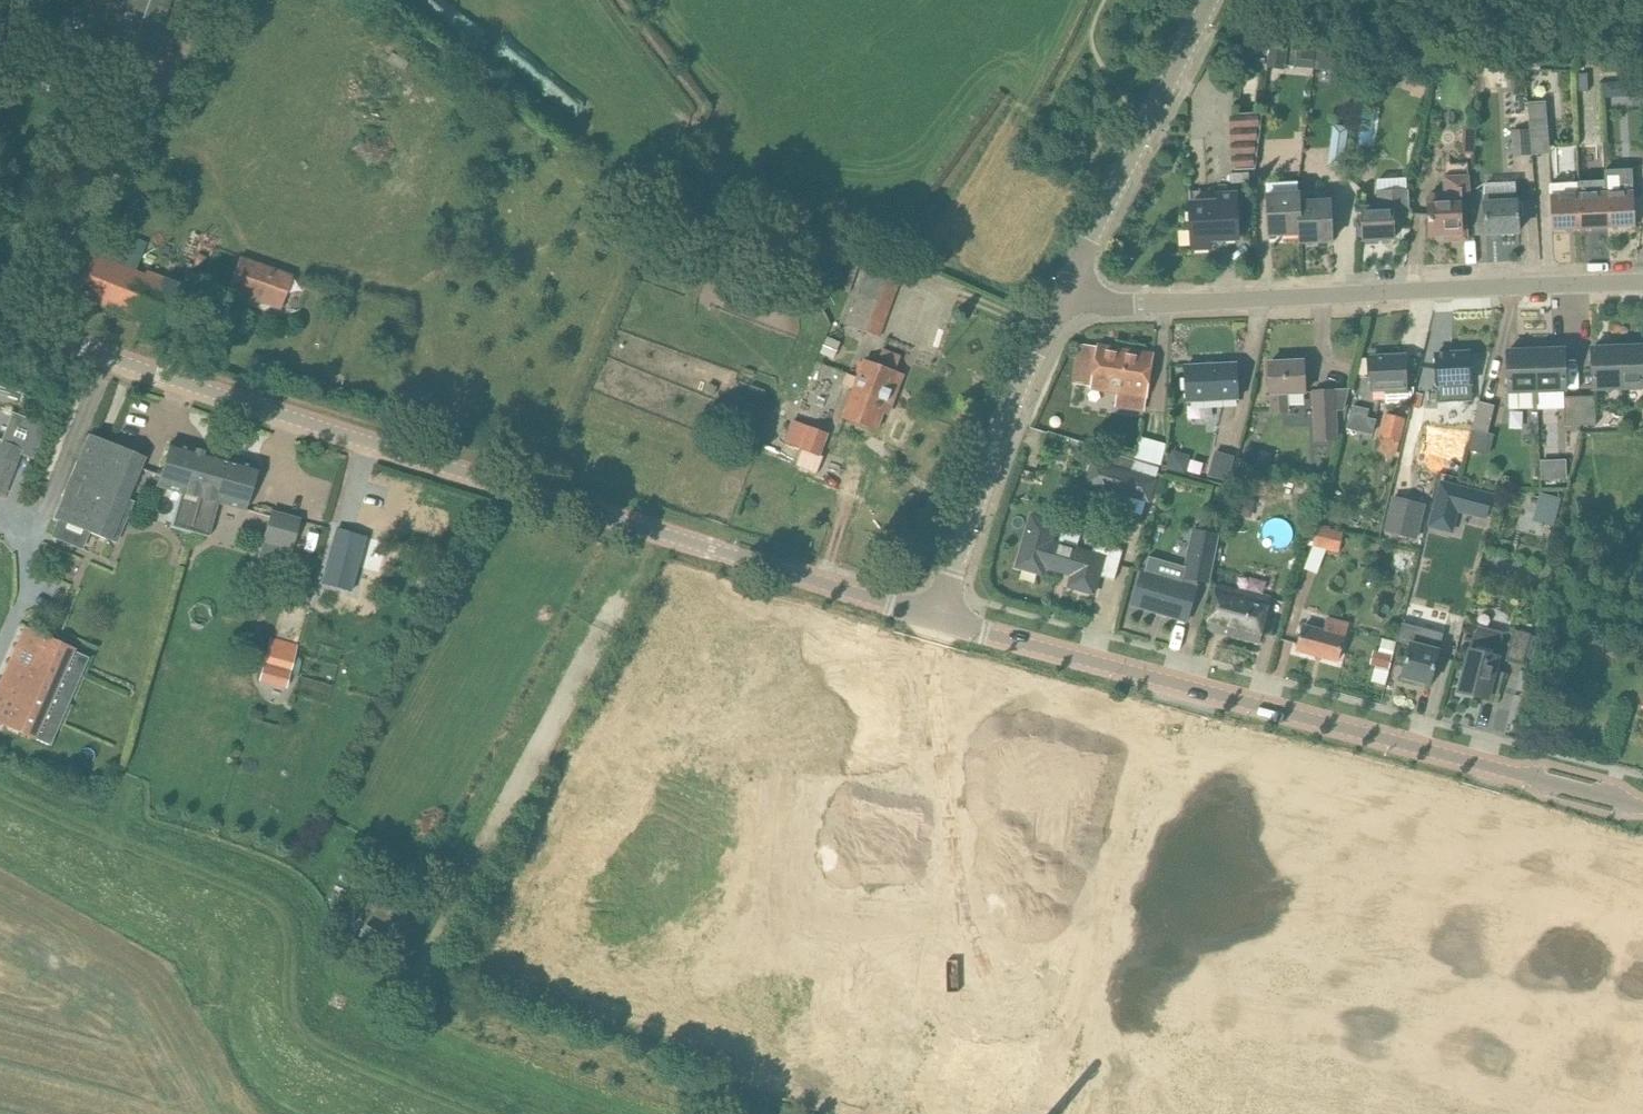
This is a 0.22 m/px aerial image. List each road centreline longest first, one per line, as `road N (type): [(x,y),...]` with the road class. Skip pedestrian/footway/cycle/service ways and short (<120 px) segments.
road 1 (unclassified): [(939,618),(229,397),(0,314)]
road 2 (unclassified): [(1642,808),(939,618)]
road 3 (residential): [(1067,288),(1112,304),(1180,305),(1642,286)]
road 4 (unclassified): [(939,618),(1003,425),(1067,288)]
road 5 (unclassified): [(1067,288),(1214,0)]

